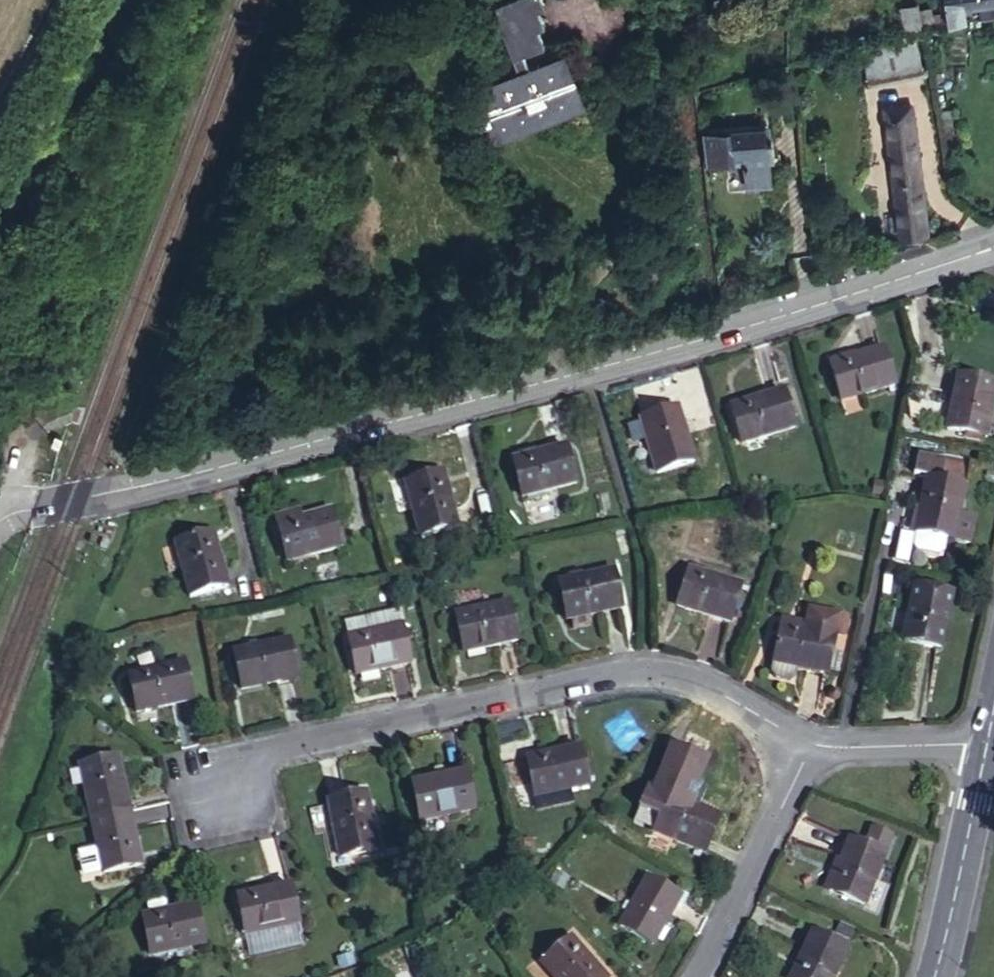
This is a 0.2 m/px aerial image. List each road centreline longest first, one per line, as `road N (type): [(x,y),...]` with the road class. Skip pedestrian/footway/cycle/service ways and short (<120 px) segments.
road 1 (tertiary): [(0,515),(619,363),(993,249)]
road 2 (residential): [(810,748),(702,679),(633,666),(269,750),(229,788)]
road 3 (residential): [(810,748),(687,976)]
road 4 (residential): [(0,212),(79,74),(110,0)]
road 5 (tertiary): [(988,749),(934,976)]
road 6 (residential): [(988,749),(810,748)]

